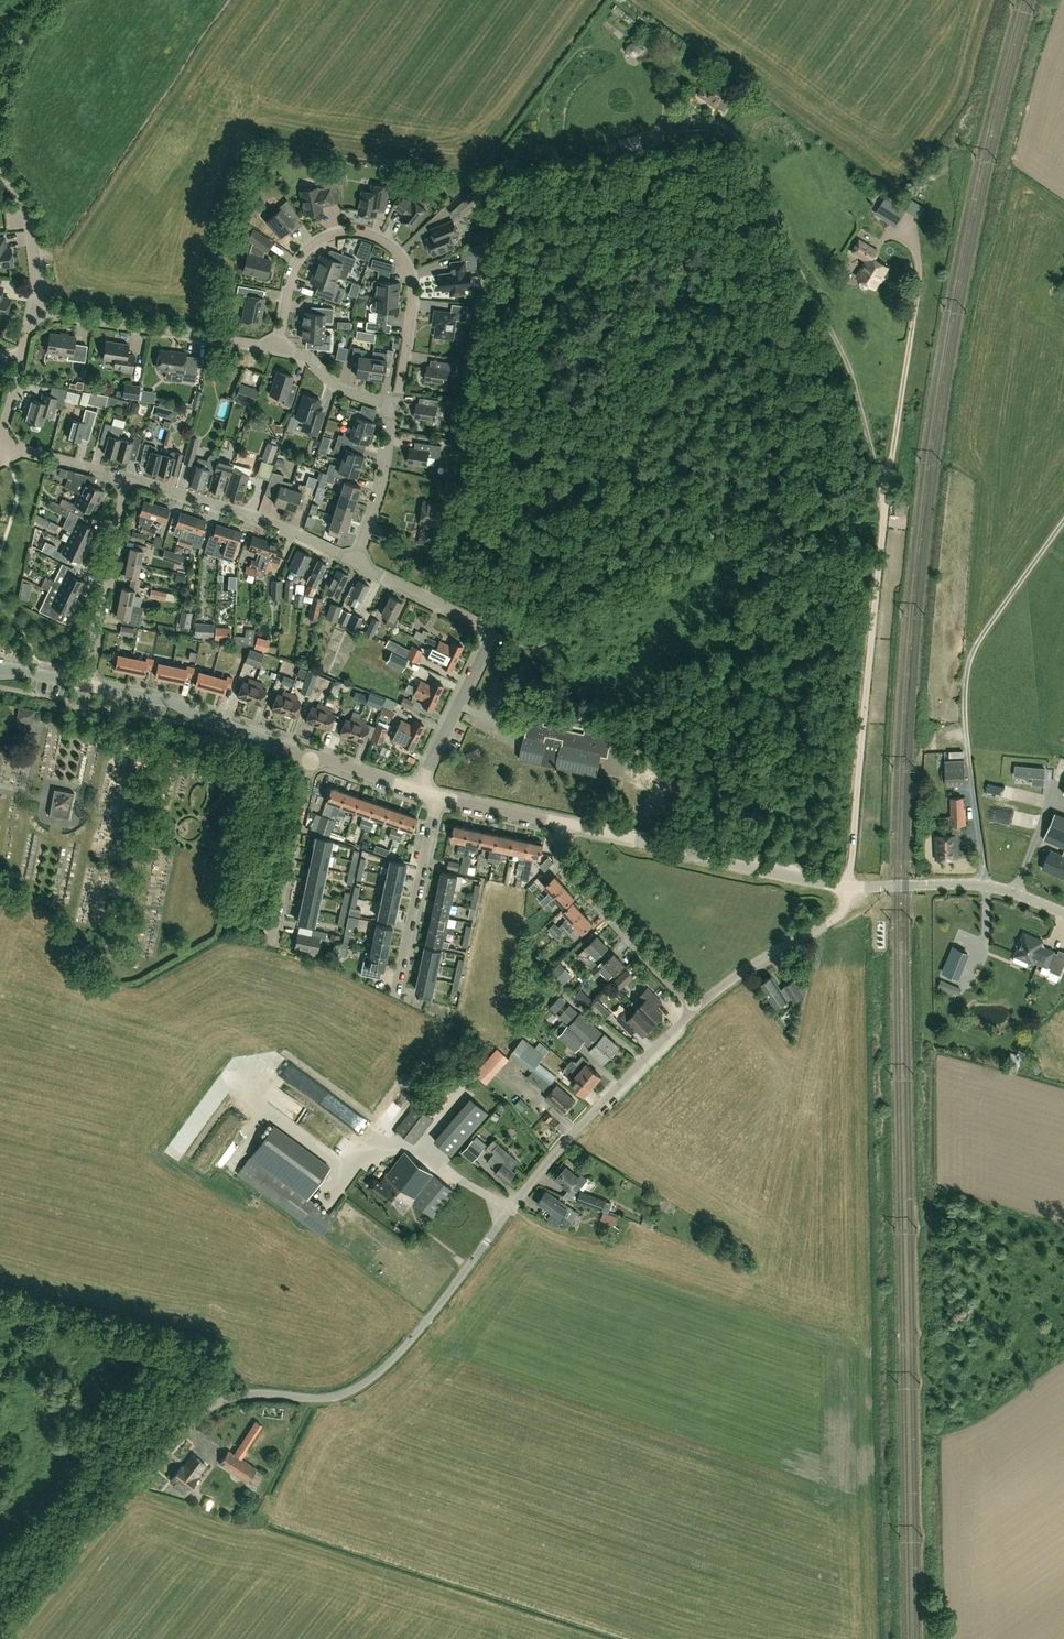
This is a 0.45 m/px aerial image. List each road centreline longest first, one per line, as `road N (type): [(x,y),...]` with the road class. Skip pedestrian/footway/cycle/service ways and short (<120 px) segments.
road 1 (unclassified): [(5,1638),(135,1479),(206,1411),(241,1395),(338,1396),(391,1360),(527,1189),(697,1008)]
road 2 (track): [(850,888),(890,458),(916,302)]
road 3 (track): [(692,121),(724,126),(746,151),(847,360),(887,482)]
road 4 (track): [(986,885),(965,723),(967,670),(979,639),(1063,518)]
road 5 (residential): [(395,403),(413,289),(400,256),(373,232),(334,231),(301,251),(289,274),(277,345)]
road 6 (residential): [(415,791),(487,634),(355,560)]
road 7 (tertiary): [(560,823),(850,888)]
road 8 (residential): [(277,345),(31,309)]
road 9 (residential): [(355,560),(127,477)]
road 10 (residential): [(697,1008),(568,875),(557,857),(560,823)]
road 11 (tertiary): [(310,761),(169,703),(86,685)]
road 12 (tertiary): [(850,888),(986,885),(1063,913)]
road 13 (residential): [(86,685),(127,477)]
road 14 (residential): [(396,996),(437,798)]
road 15 (unclassified): [(697,1008),(842,912),(850,888)]
road 16 (residential): [(271,948),(310,761)]
road 17 (residential): [(355,560),(382,479),(395,403)]
road 18 (residential): [(31,309),(36,269),(28,215),(0,166)]
road 19 (residential): [(0,442),(31,309)]
road 20 (residential): [(395,403),(331,381),(300,353),(277,345)]
road 21 (residential): [(127,477),(0,444)]
road 22 (tertiary): [(560,823),(437,798)]

